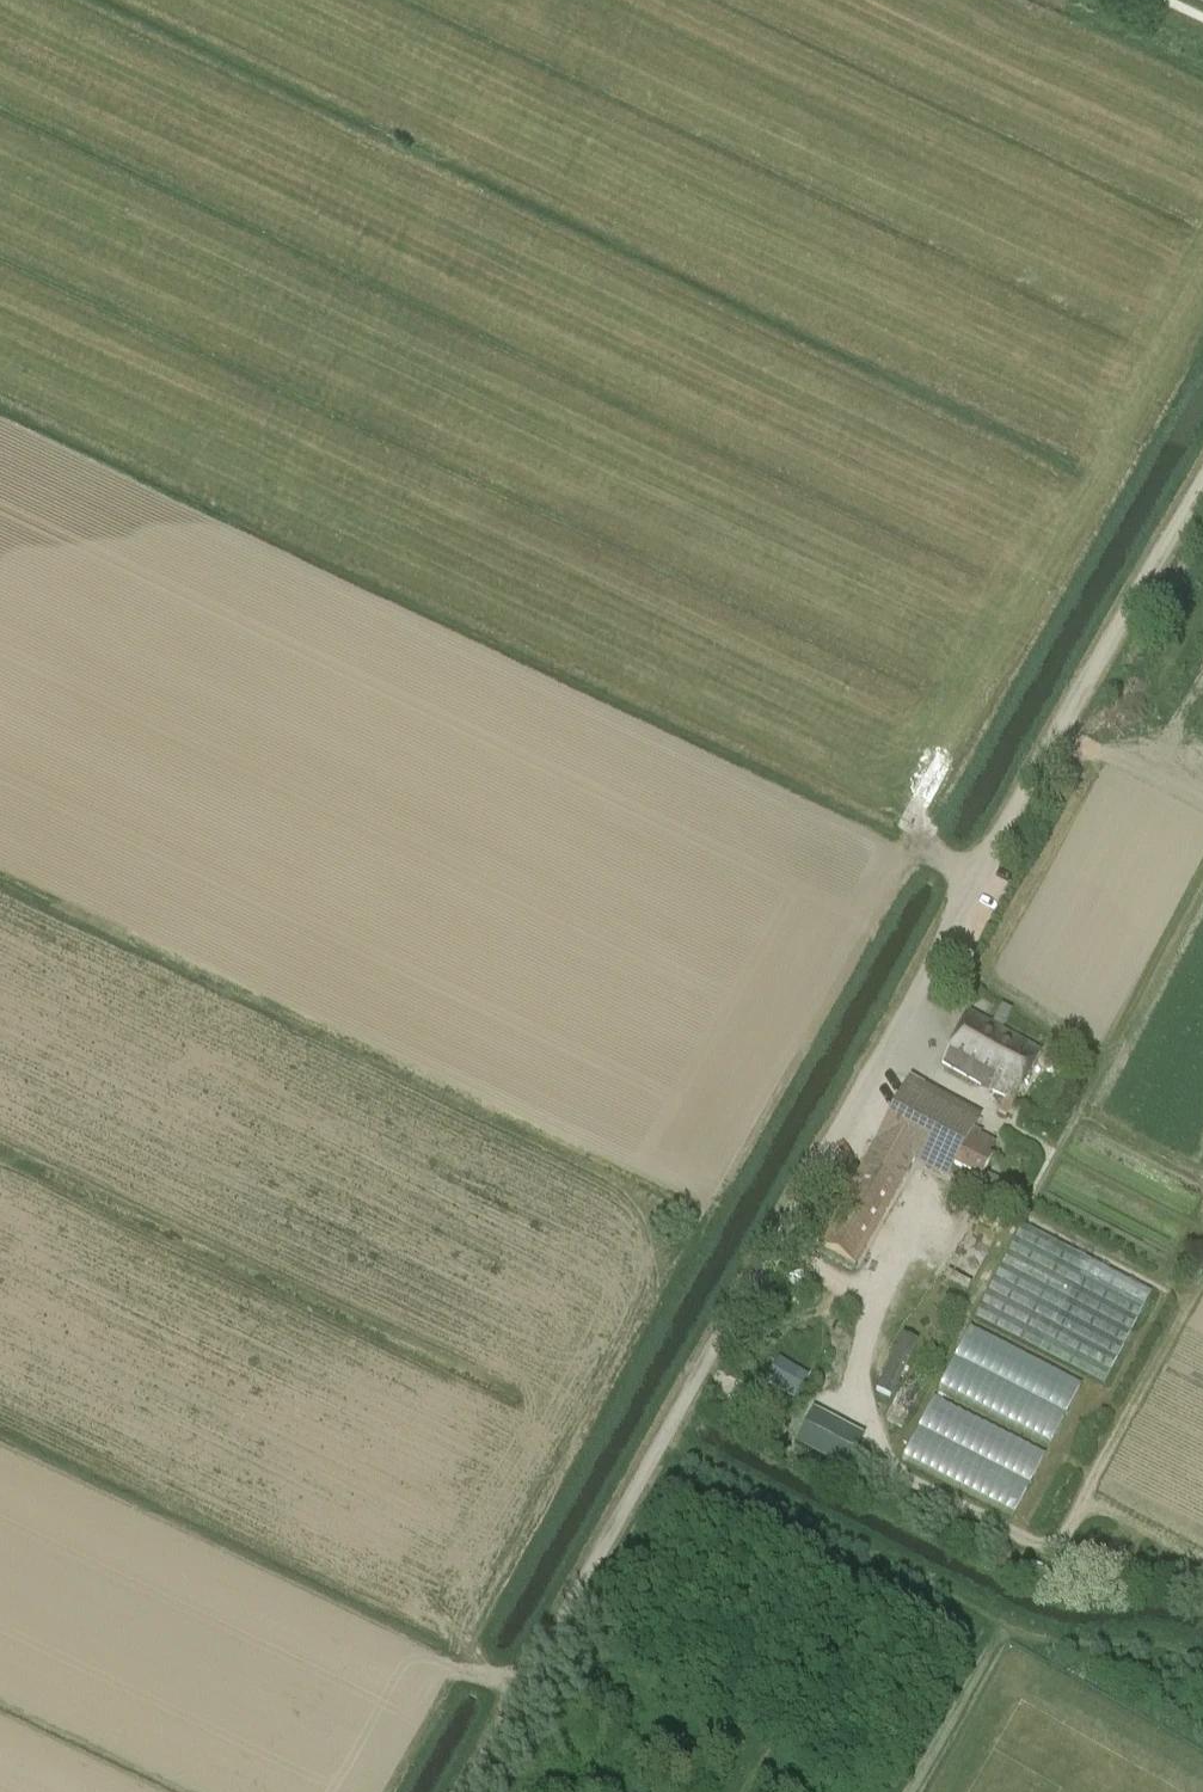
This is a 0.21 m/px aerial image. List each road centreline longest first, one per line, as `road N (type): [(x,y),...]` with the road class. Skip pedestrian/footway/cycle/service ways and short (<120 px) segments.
road 1 (unclassified): [(464,1791),(1202,485)]

